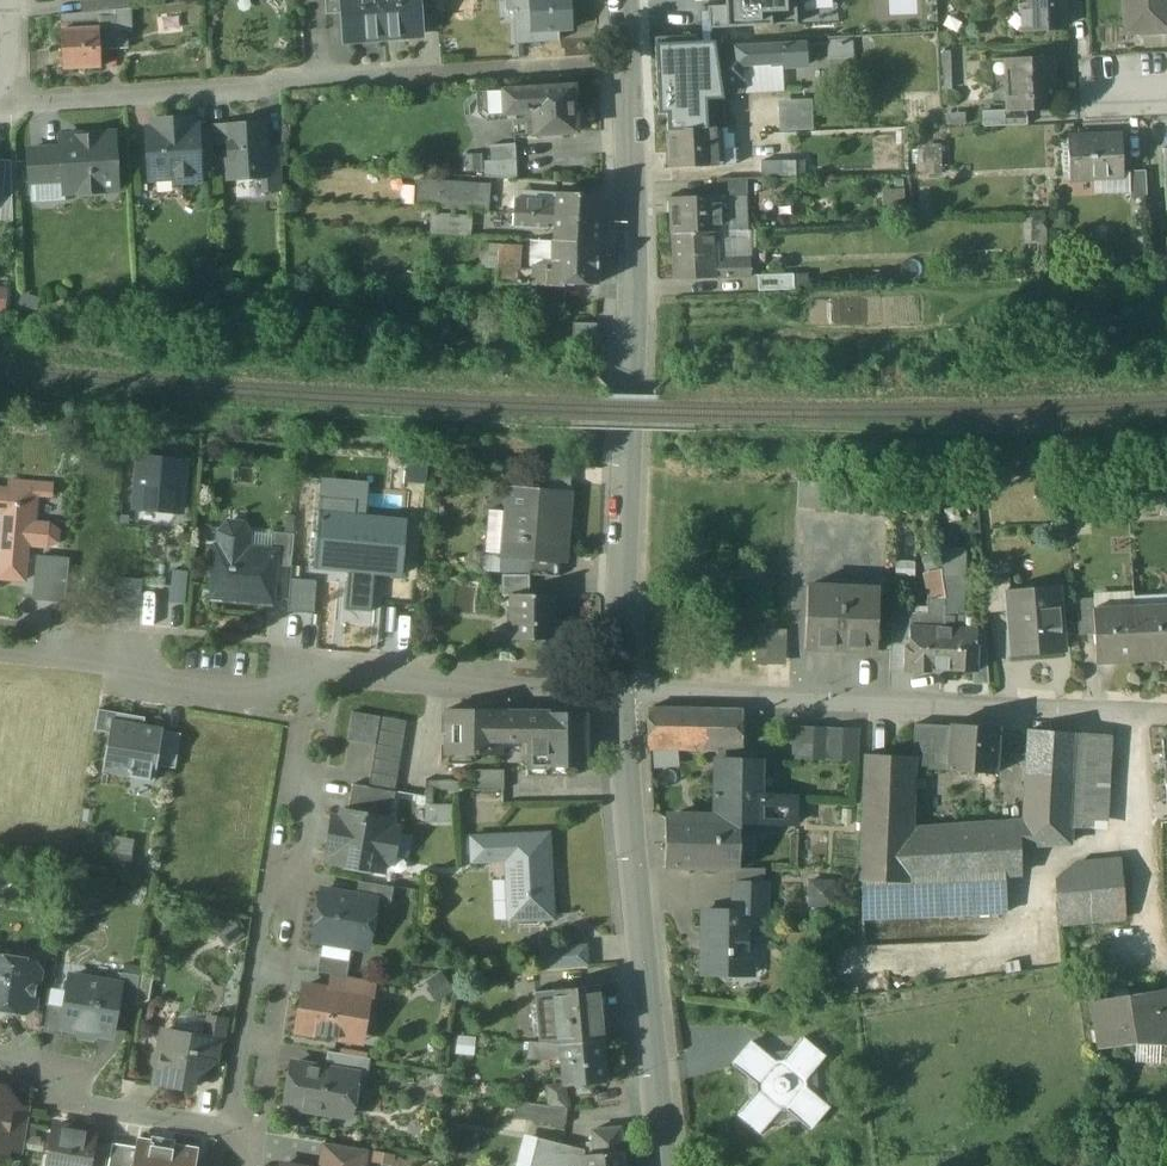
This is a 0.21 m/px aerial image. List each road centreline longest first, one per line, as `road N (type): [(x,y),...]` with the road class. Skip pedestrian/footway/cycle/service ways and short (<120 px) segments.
road 1 (residential): [(627,64),(0,95)]
road 2 (unclassified): [(620,691),(633,282),(627,64)]
road 3 (residential): [(620,691),(1132,718)]
road 4 (residential): [(306,677),(292,771),(311,801),(300,870),(266,896),(230,1130)]
road 5 (unclassified): [(665,1165),(620,691)]
road 6 (residential): [(306,677),(325,671),(620,691)]
road 7 (residential): [(0,651),(125,662),(156,678),(262,692),(306,677)]
road 8 (residential): [(1132,718),(1149,966)]
road 9 (residential): [(0,1057),(39,1063),(87,1103),(230,1130)]

